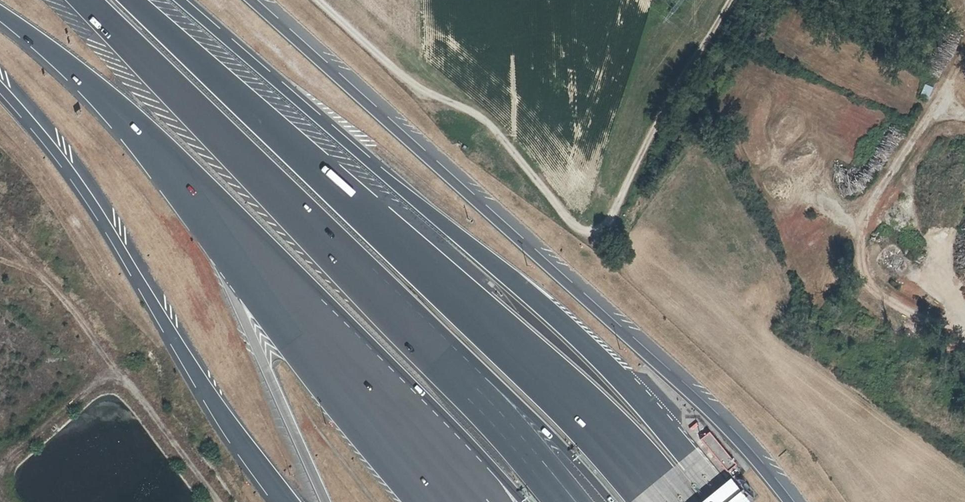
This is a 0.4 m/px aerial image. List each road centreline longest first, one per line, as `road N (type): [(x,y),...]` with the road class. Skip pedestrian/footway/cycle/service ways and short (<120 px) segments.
road 1 (motorway): [(729,501),(577,337),(181,0)]
road 2 (motorway): [(671,501),(601,426),(132,0)]
road 3 (motorway): [(790,501),(687,389),(252,0)]
road 4 (motorway): [(87,0),(576,501)]
road 5 (motorway): [(0,12),(112,104),(463,501)]
road 6 (track): [(321,0),(396,70),(434,95),(470,105),(566,216),(596,232),(732,0)]
road 7 (motorway): [(0,85),(110,222),(230,429),(285,501)]

